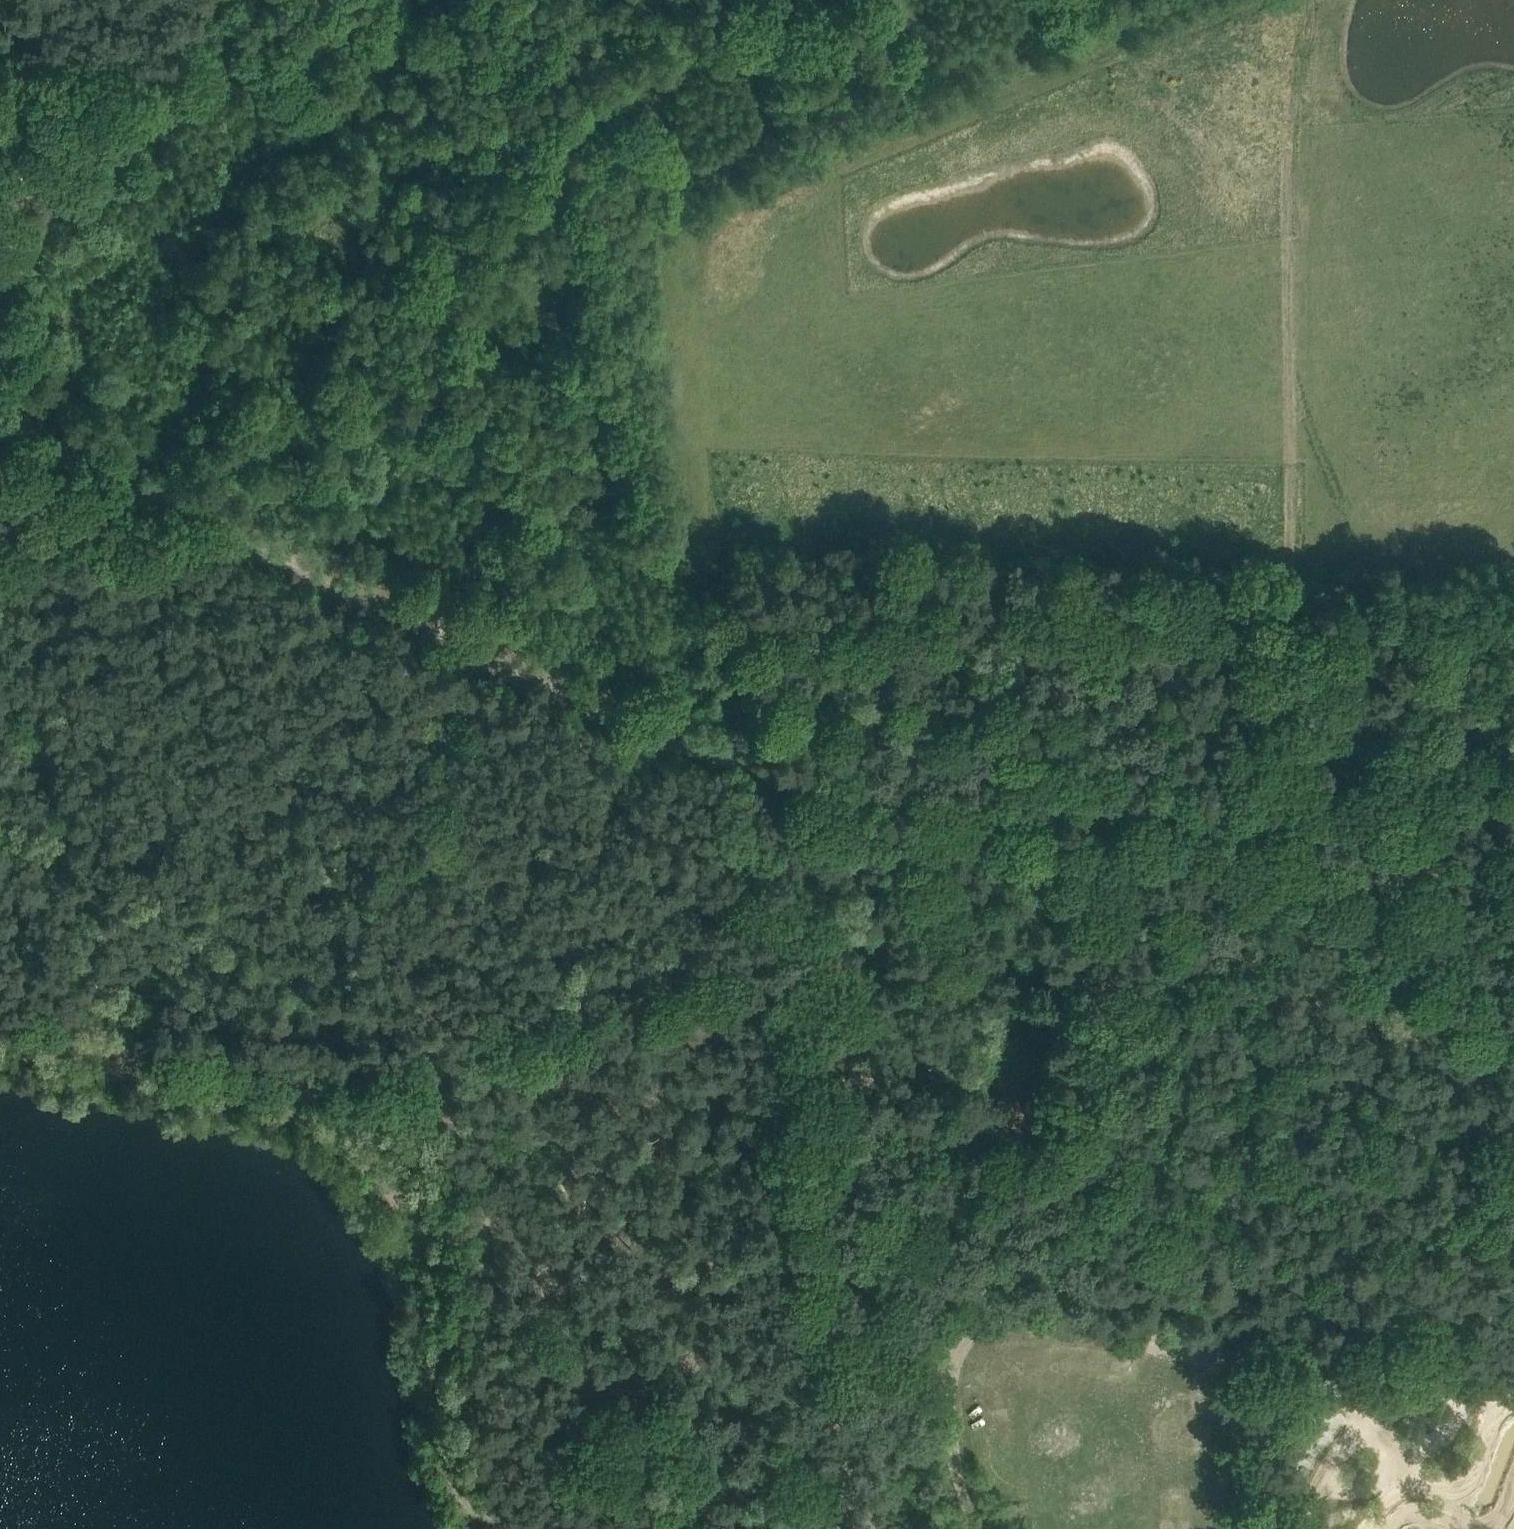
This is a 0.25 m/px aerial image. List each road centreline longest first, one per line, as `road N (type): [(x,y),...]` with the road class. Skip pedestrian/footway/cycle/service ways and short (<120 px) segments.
road 1 (unclassified): [(1271,789),(740,766),(635,739),(370,618),(0,425)]
road 2 (unclassified): [(1247,1528),(1235,1326)]

